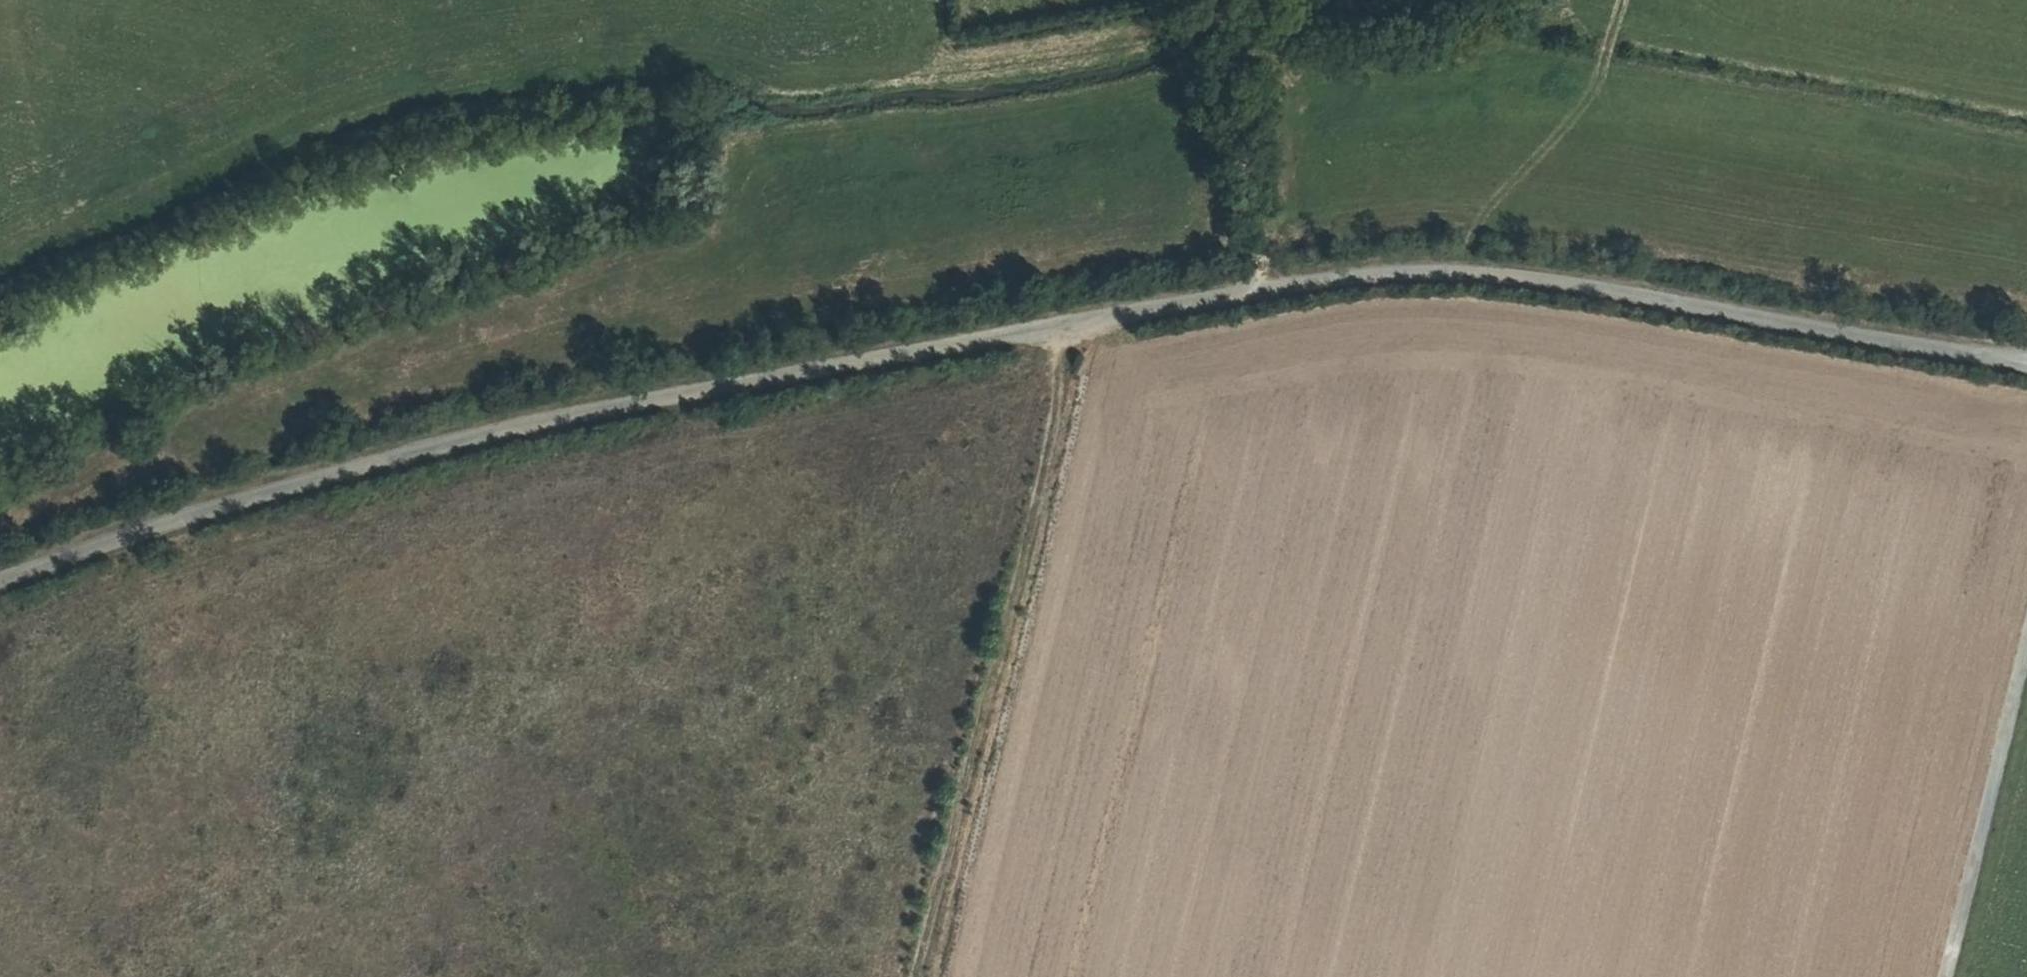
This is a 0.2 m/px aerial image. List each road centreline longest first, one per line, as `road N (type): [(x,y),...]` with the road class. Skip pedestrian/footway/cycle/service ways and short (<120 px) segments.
road 1 (track): [(0,579),(170,521),(446,443),(1343,276),(1450,270),(2026,364)]
road 2 (track): [(1947,976),(2026,644)]
road 3 (track): [(1259,292),(1213,0)]

